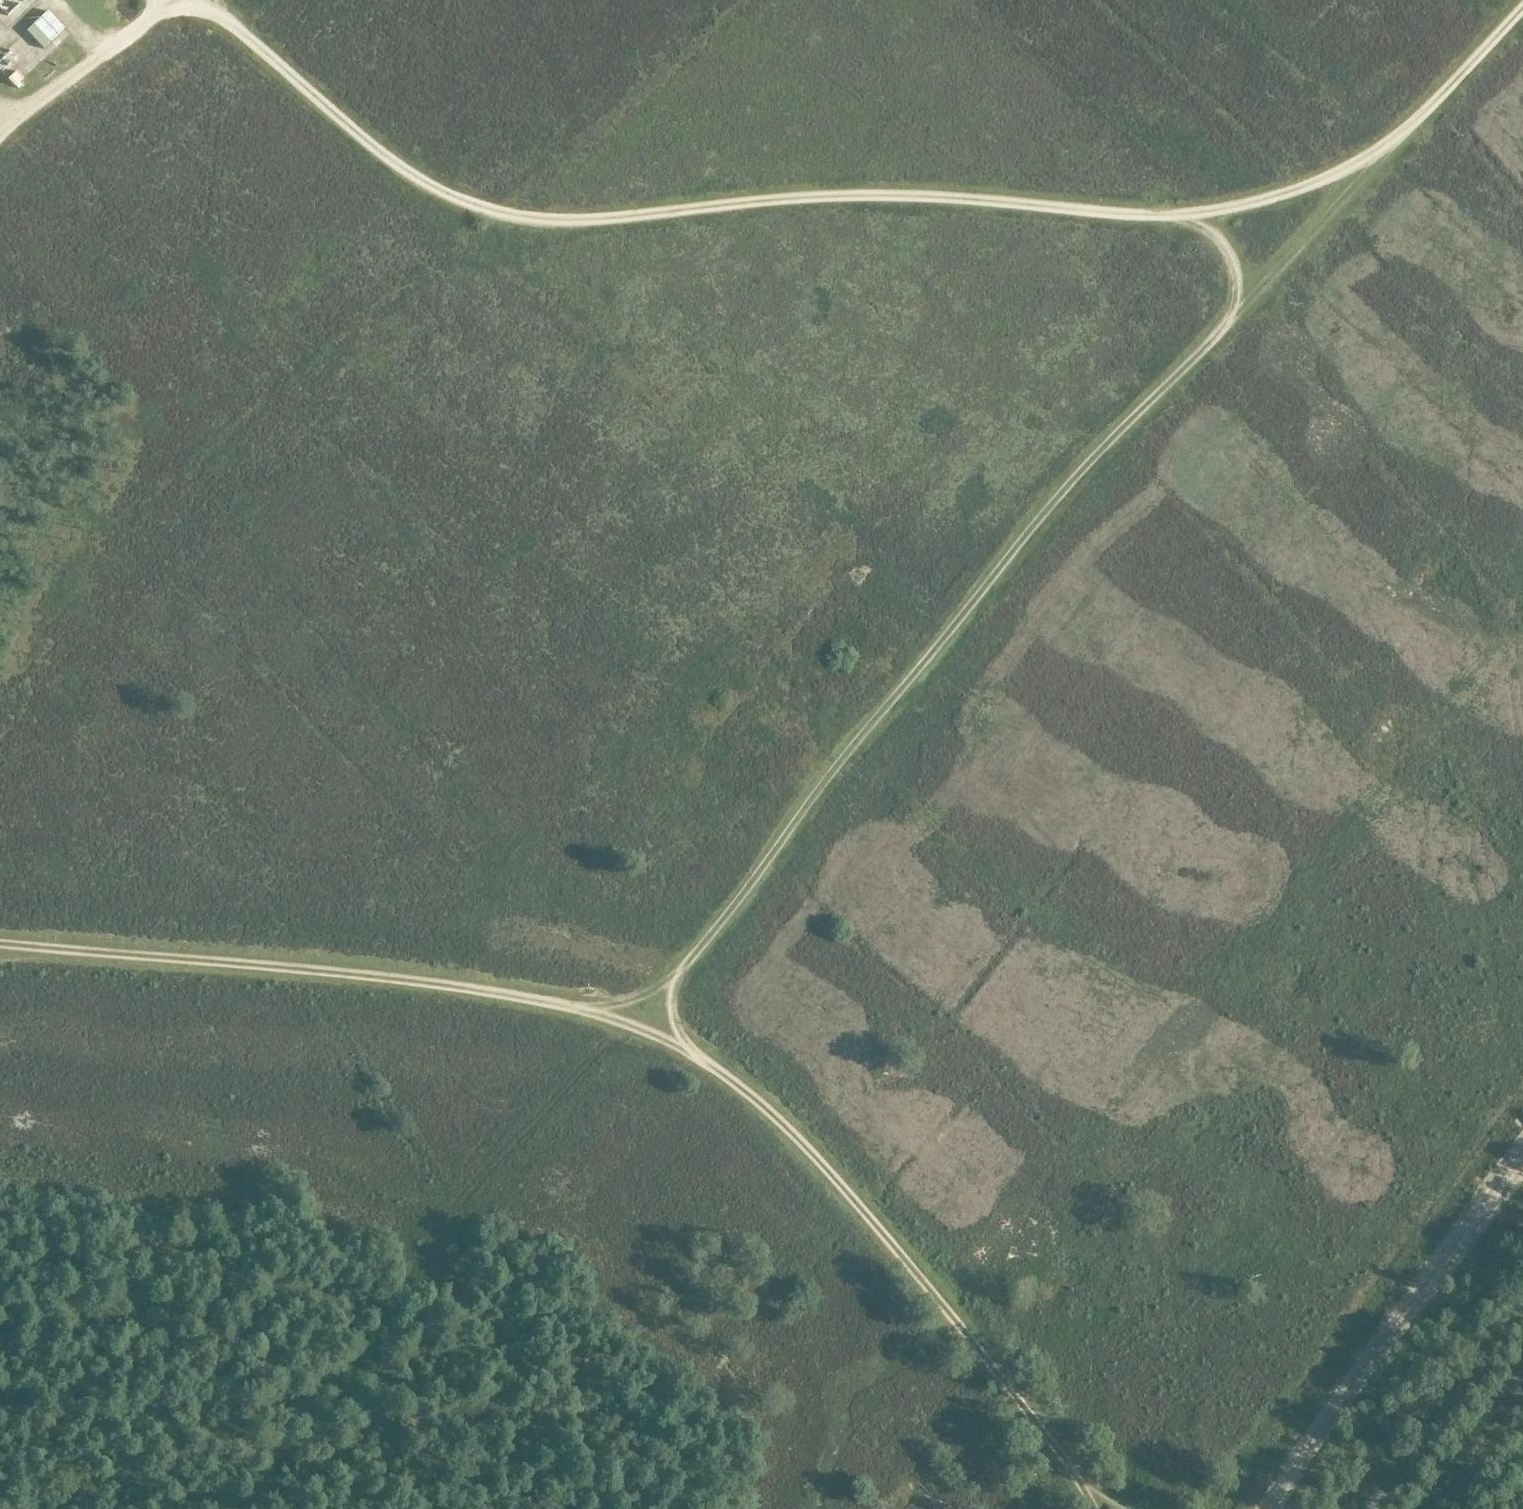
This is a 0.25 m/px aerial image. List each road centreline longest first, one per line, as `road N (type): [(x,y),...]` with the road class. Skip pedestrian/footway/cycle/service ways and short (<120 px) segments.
road 1 (track): [(1266,1508),(1522,1161)]

